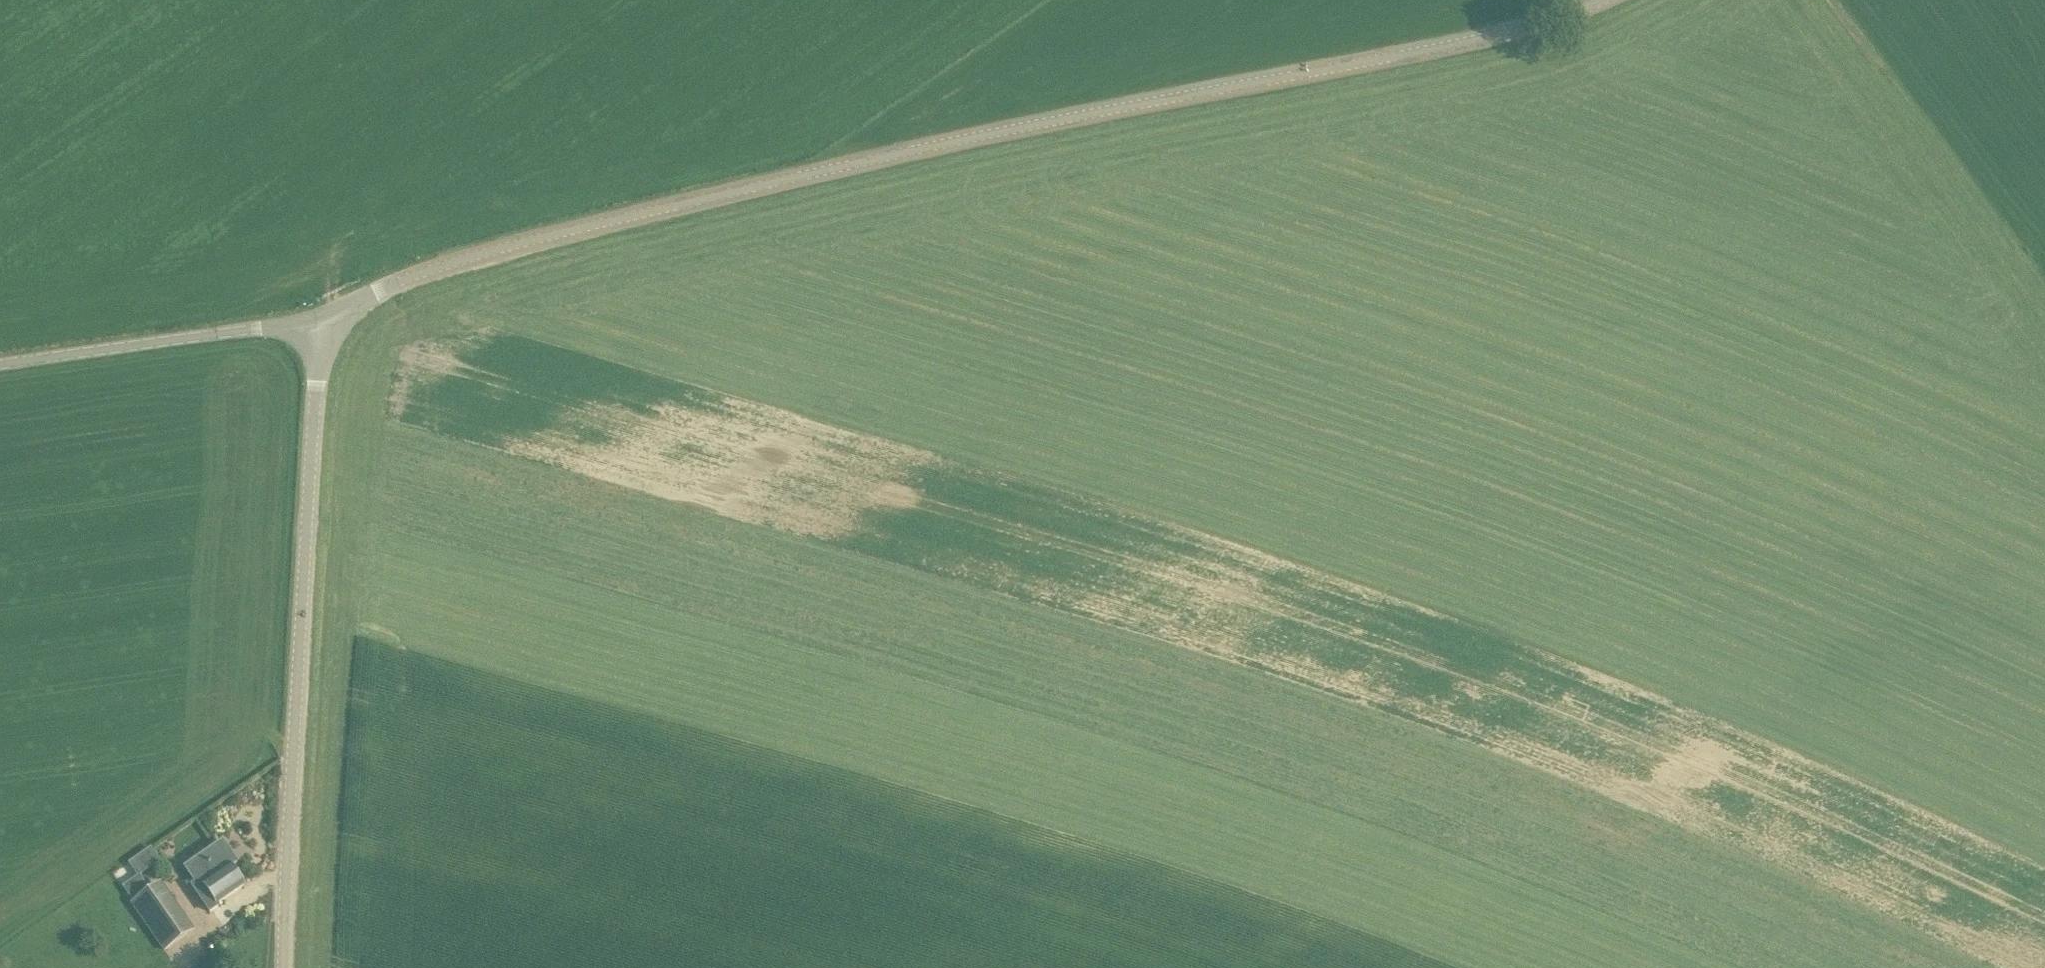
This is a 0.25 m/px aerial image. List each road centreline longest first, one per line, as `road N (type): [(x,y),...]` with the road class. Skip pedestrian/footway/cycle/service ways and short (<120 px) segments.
road 1 (tertiary): [(322,313),(483,251),(761,182),(1461,40),(1560,19),(1601,0)]
road 2 (tertiary): [(285,967),(322,313)]
road 3 (unclassified): [(322,313),(269,327),(0,362)]

